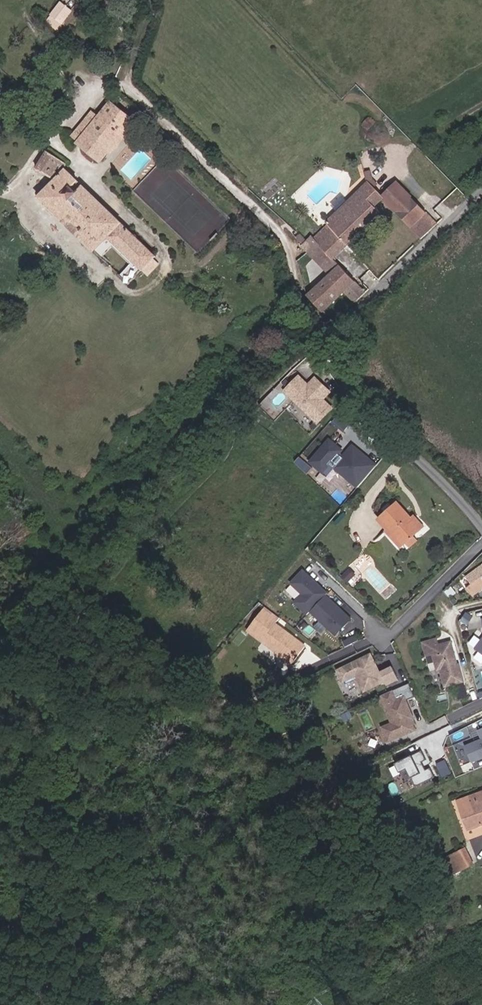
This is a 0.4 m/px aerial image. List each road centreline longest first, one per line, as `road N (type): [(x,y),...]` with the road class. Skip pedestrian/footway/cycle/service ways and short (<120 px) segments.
road 1 (track): [(0,684),(263,398),(330,340)]
road 2 (residential): [(481,524),(394,437),(330,340),(481,198)]
road 3 (residential): [(481,543),(390,637),(378,636)]

